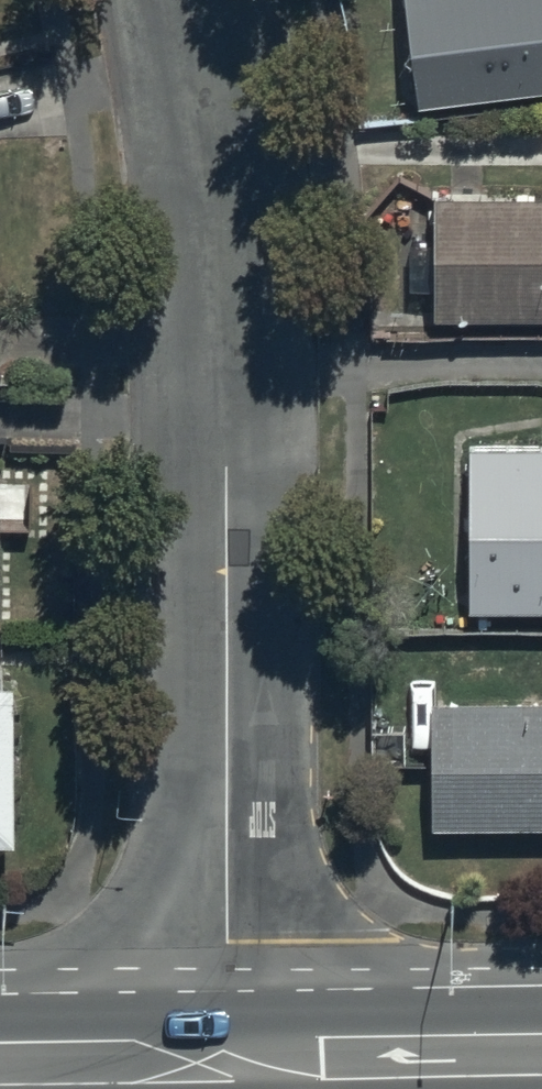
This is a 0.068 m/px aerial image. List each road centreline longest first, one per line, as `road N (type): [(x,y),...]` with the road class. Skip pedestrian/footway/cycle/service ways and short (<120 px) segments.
road 1 (residential): [(164,0),(205,214),(223,664),(226,1060)]
road 2 (primary): [(226,1060),(541,1054)]
road 3 (primary): [(0,1062),(226,1060)]

